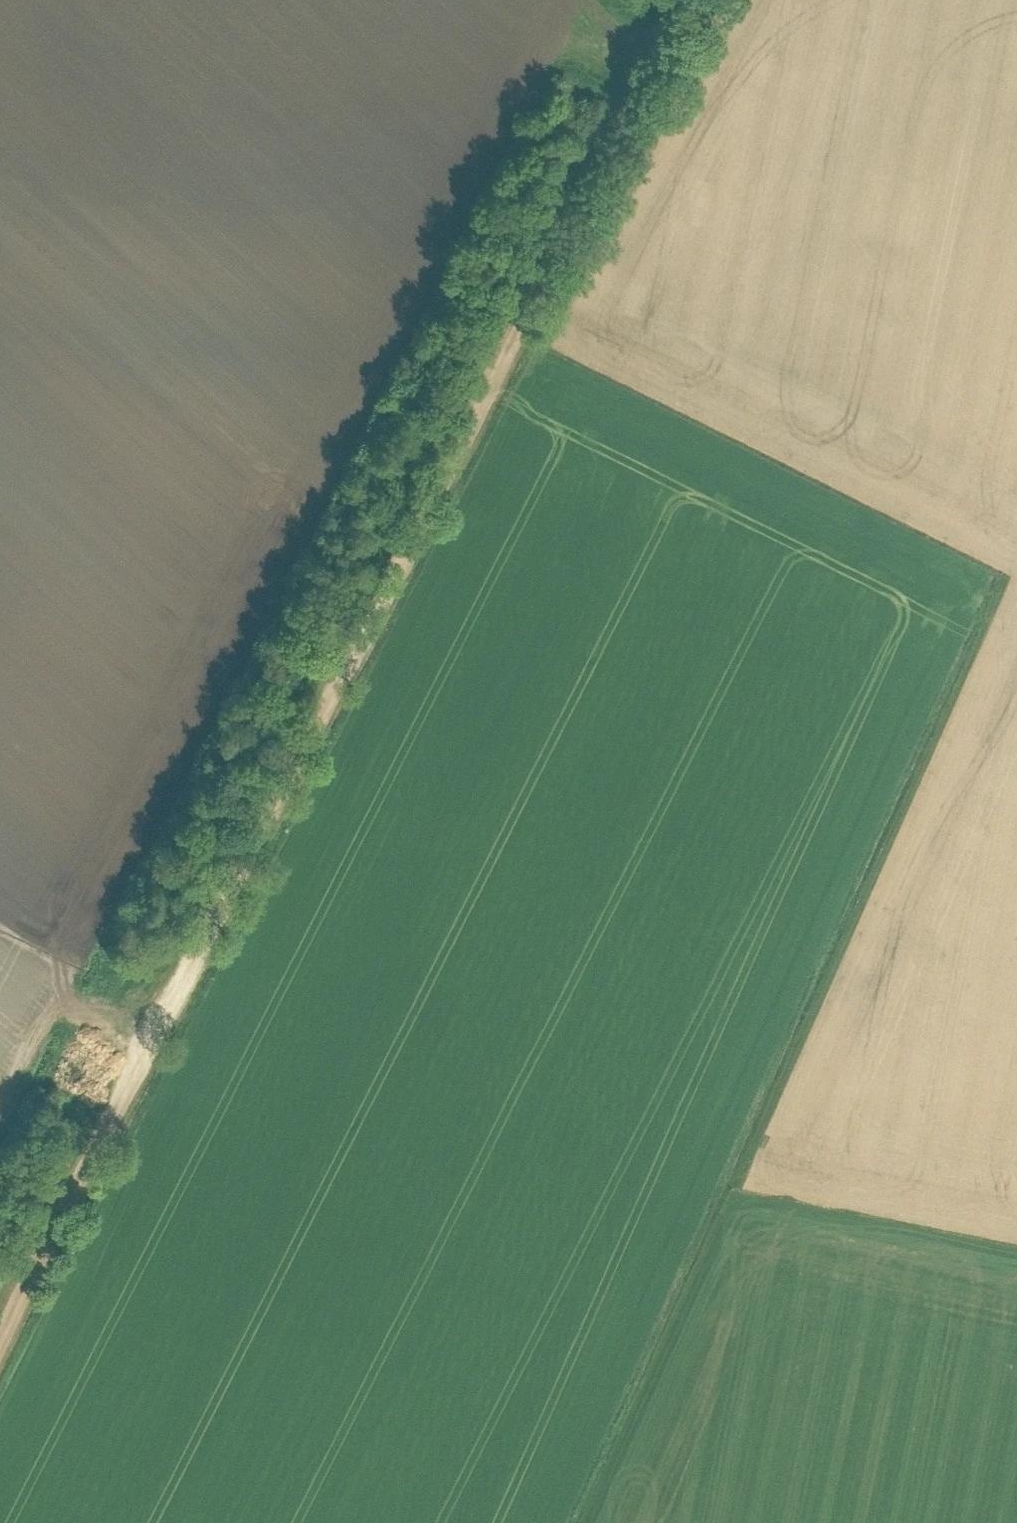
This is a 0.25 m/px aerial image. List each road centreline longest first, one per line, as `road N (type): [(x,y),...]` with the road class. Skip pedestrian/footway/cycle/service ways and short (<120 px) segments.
road 1 (track): [(685,0),(0,1333)]

